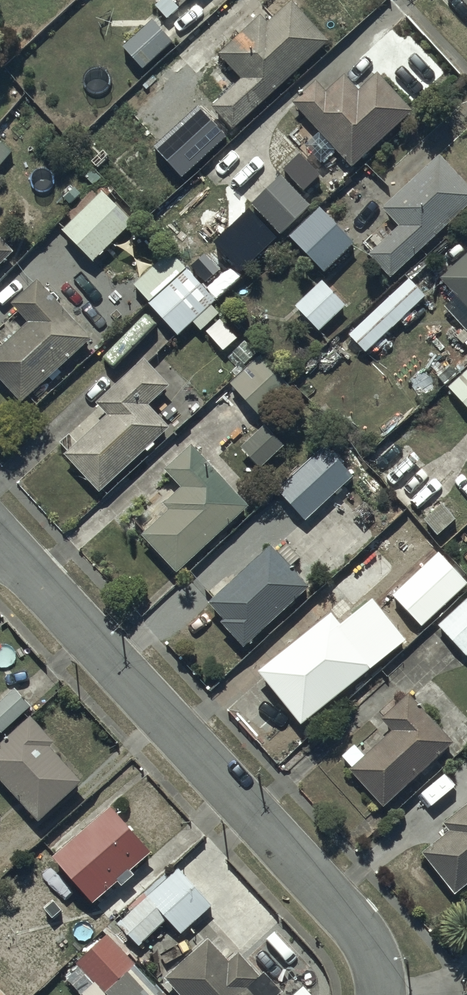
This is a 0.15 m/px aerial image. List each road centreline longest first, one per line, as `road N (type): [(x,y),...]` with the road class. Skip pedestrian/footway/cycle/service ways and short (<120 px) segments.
road 1 (residential): [(380,994),(375,949),(361,928),(0,539)]

